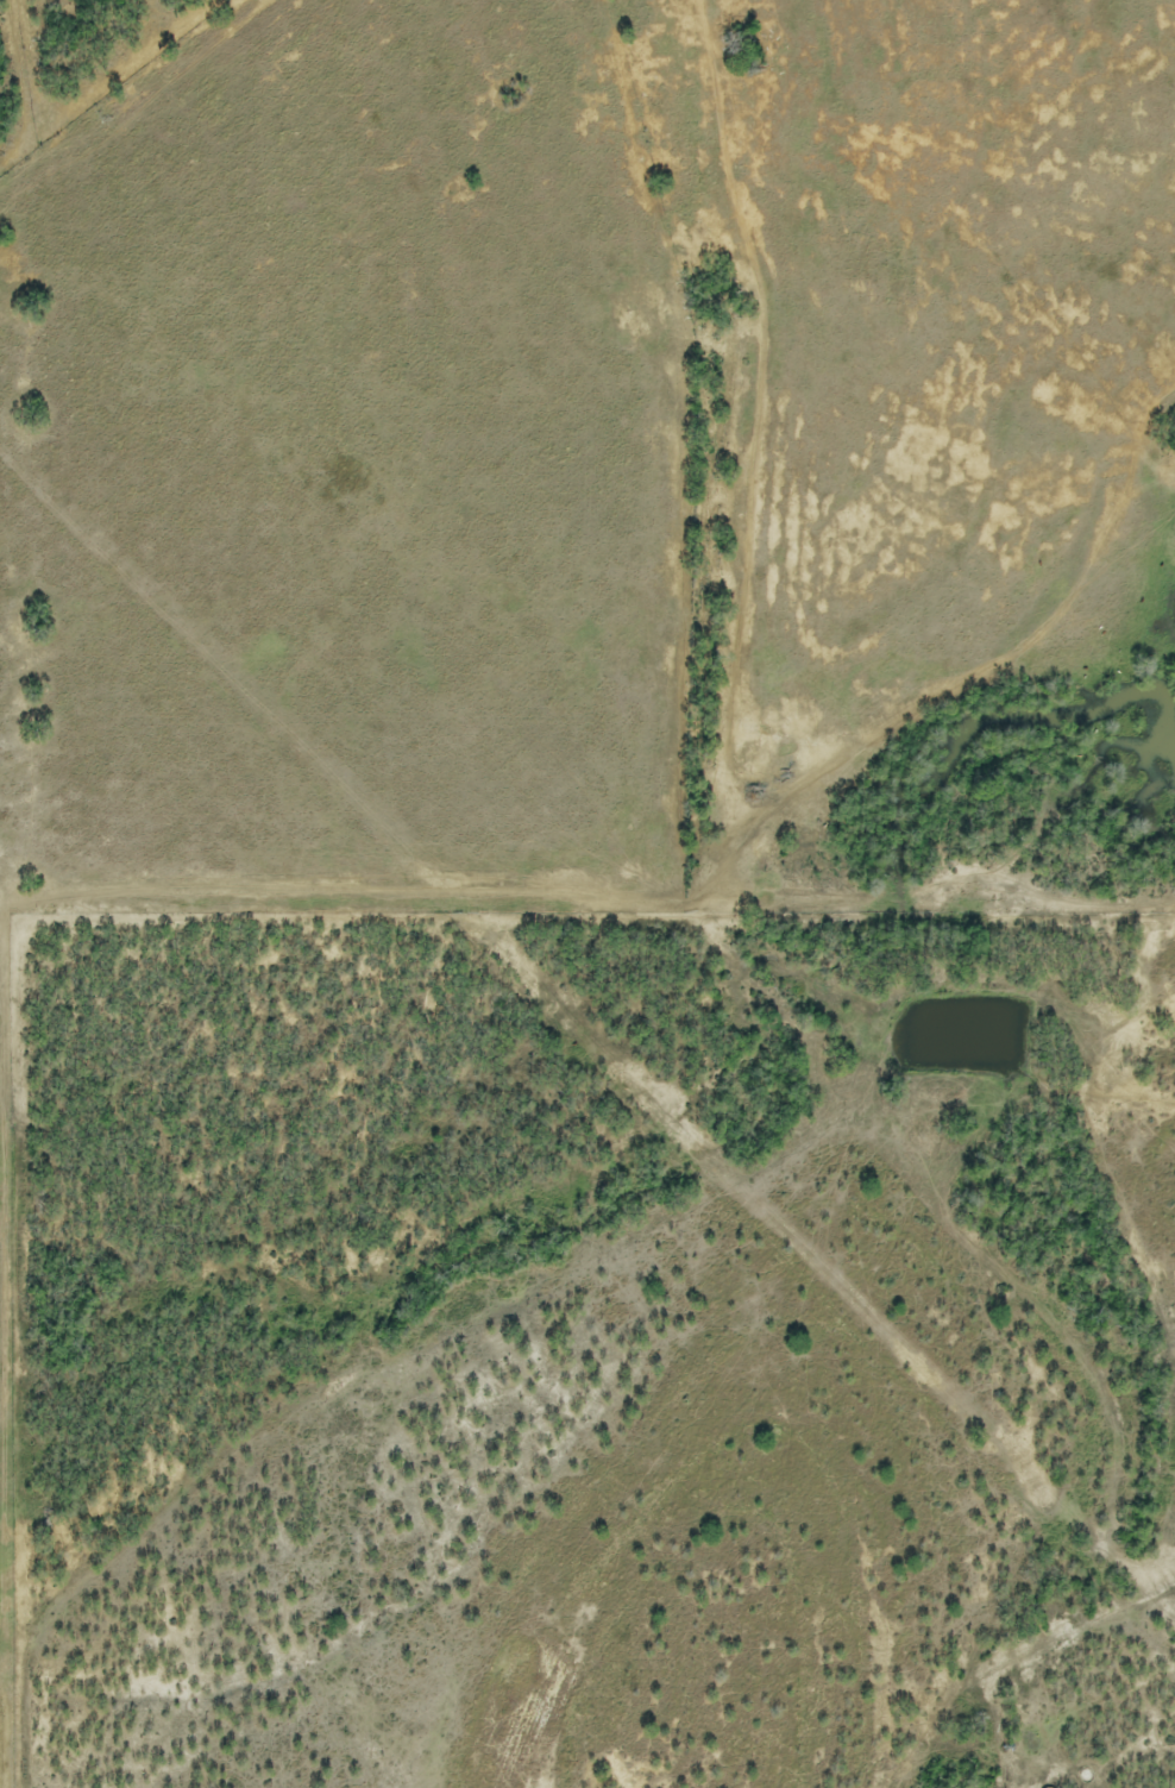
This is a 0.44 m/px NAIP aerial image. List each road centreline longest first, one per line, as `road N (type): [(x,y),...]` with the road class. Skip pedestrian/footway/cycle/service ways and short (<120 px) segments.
road 1 (residential): [(0,938),(131,893),(212,760),(252,644),(668,283),(755,266),(778,289),(772,482),(755,504),(766,644),(818,696),(893,690),(992,585),(1020,476),(1067,412),(1174,382)]

